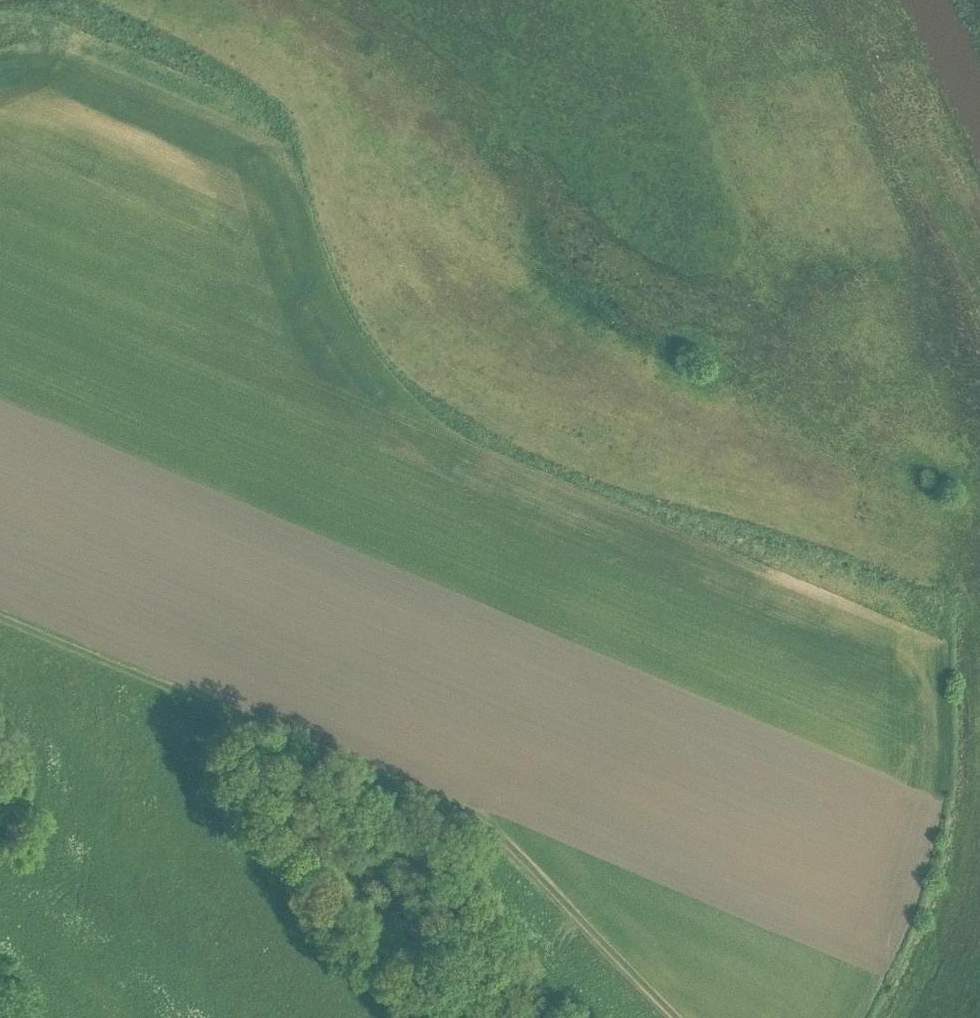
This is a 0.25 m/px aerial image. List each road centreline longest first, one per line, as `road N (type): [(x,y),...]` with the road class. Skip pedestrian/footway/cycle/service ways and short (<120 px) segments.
road 1 (track): [(679,1017),(471,816),(0,617)]

